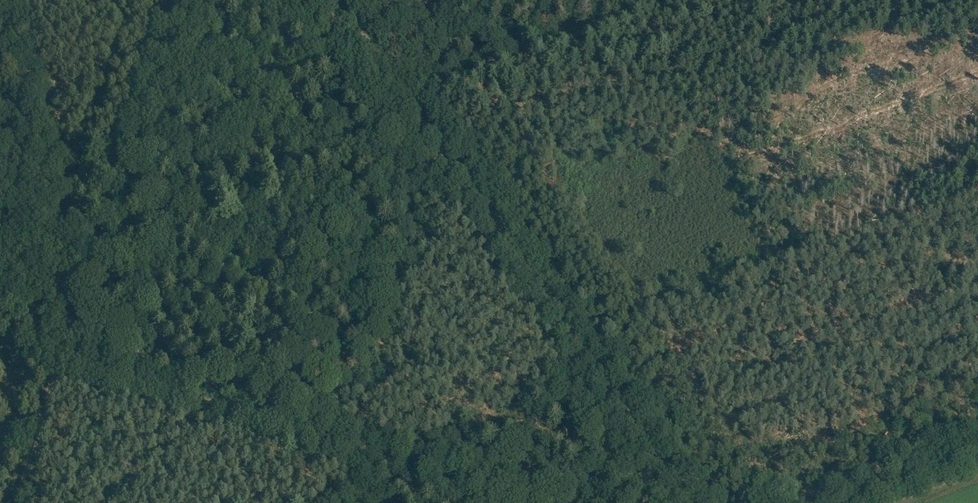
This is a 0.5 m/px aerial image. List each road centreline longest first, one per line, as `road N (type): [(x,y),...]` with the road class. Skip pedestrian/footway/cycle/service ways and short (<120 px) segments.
road 1 (track): [(161,0),(17,502)]
road 2 (track): [(324,439),(449,156)]
road 3 (track): [(449,156),(339,0)]

